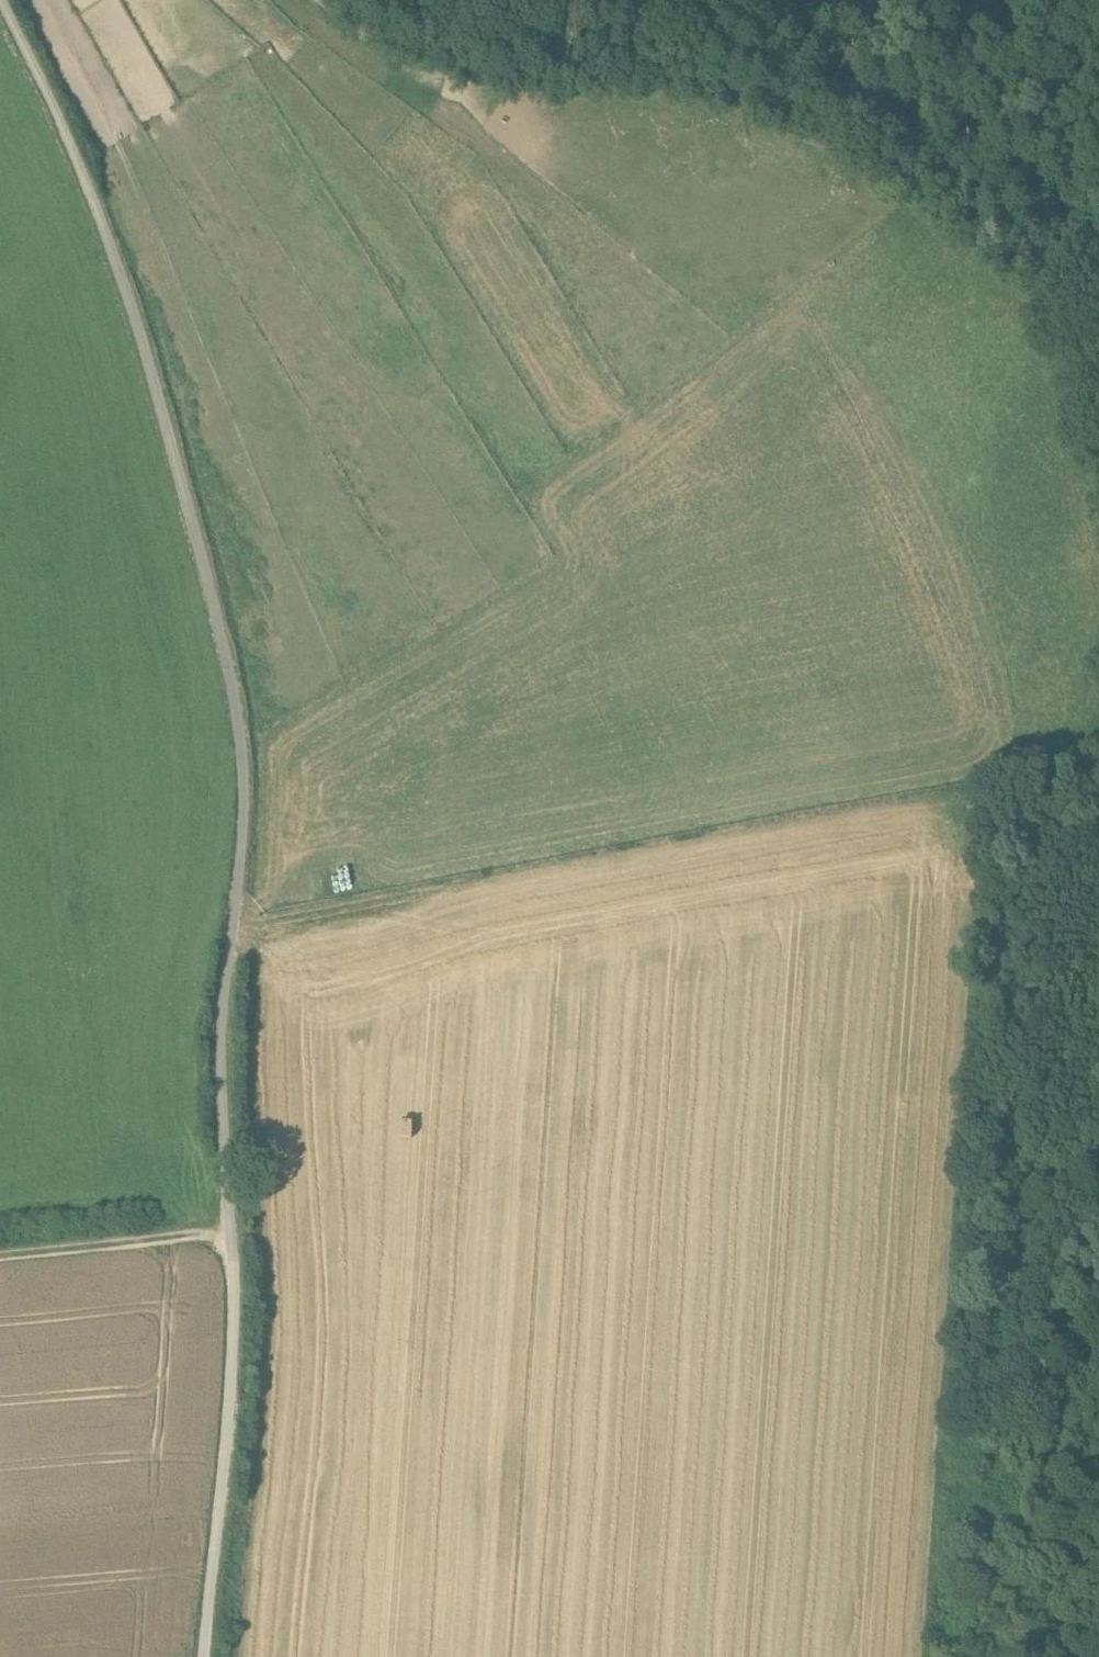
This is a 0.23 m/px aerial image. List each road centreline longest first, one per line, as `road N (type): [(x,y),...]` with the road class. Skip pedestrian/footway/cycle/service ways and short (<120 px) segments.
road 1 (unclassified): [(207,1656),(235,1342),(227,1043),(246,836),(245,752),(228,651),(142,324),(85,161),(4,0)]
road 2 (track): [(0,1265),(231,1231)]

